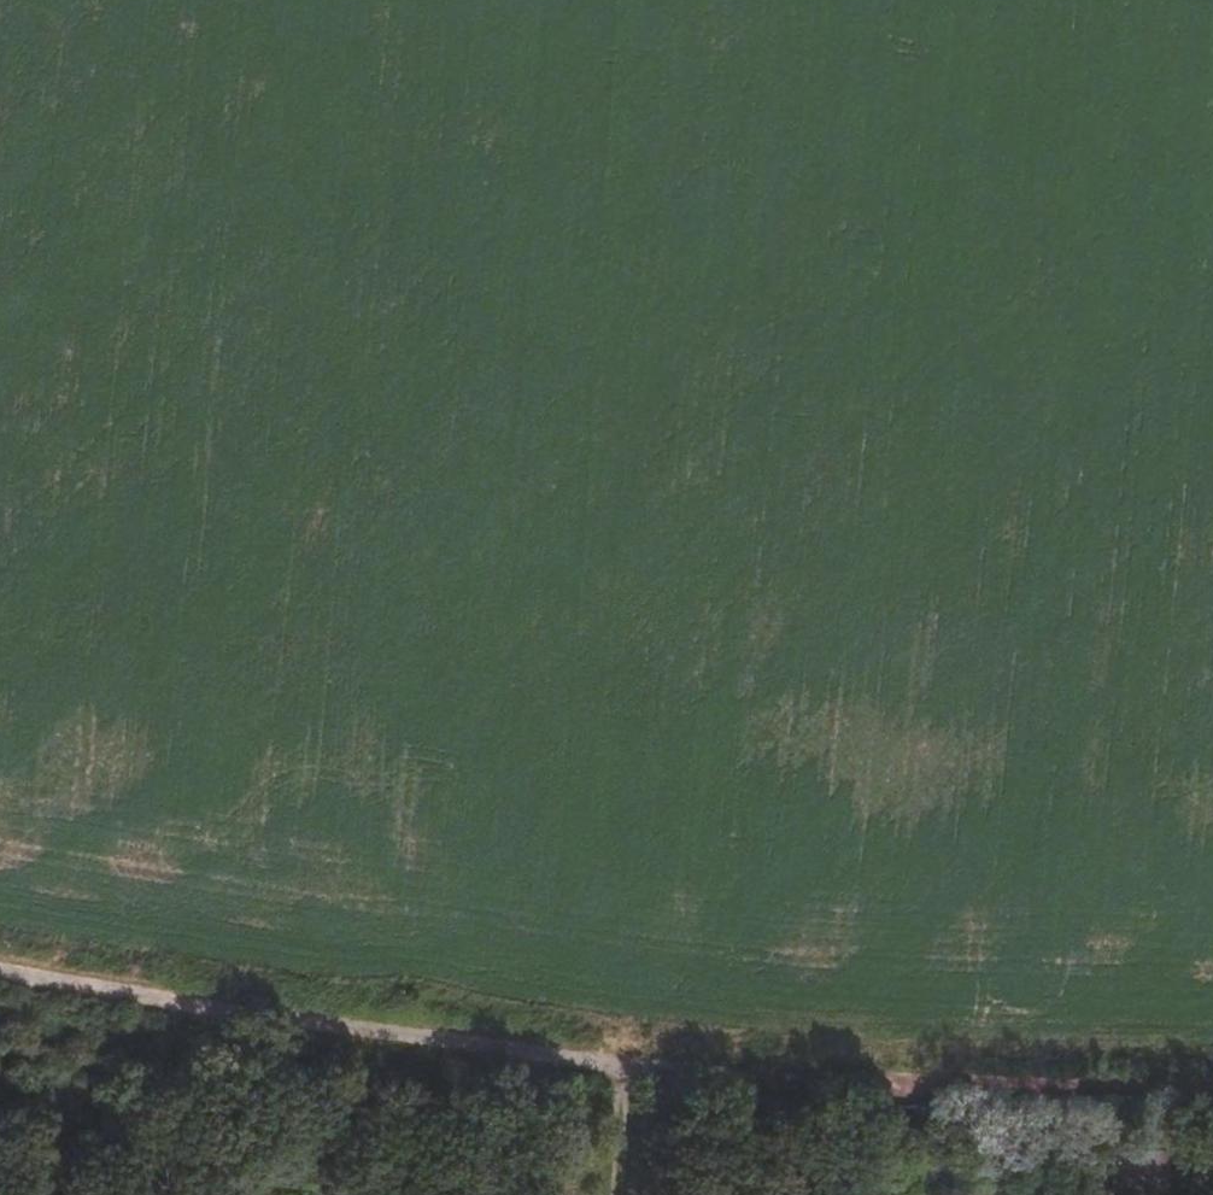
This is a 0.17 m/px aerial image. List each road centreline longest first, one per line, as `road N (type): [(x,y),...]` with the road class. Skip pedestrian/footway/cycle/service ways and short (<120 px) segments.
road 1 (track): [(584,1070),(610,1088),(621,1169),(616,1194)]

